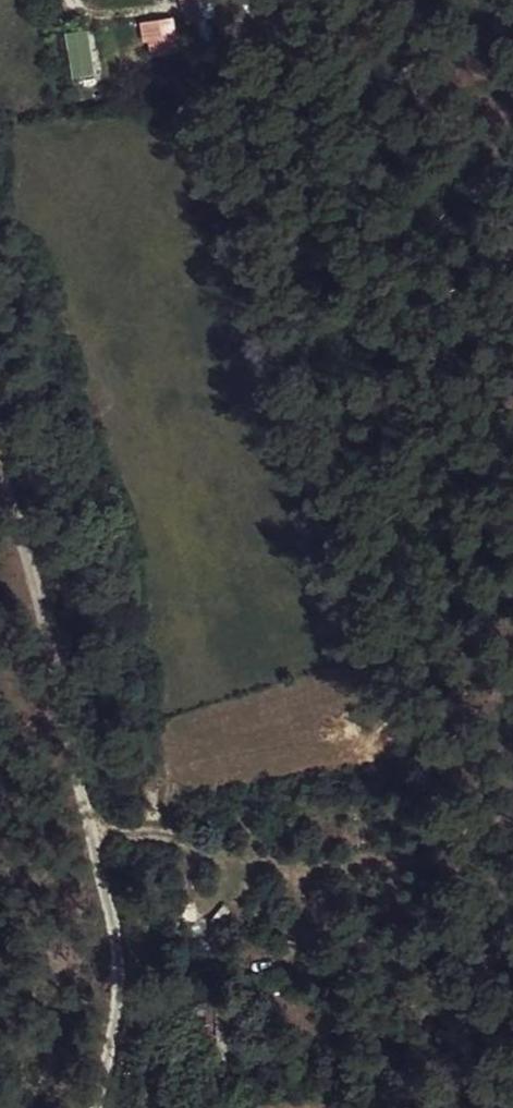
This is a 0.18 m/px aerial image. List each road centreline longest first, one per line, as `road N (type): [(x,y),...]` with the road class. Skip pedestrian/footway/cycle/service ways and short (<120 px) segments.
road 1 (residential): [(88,1107),(120,1008),(52,660),(0,480)]

